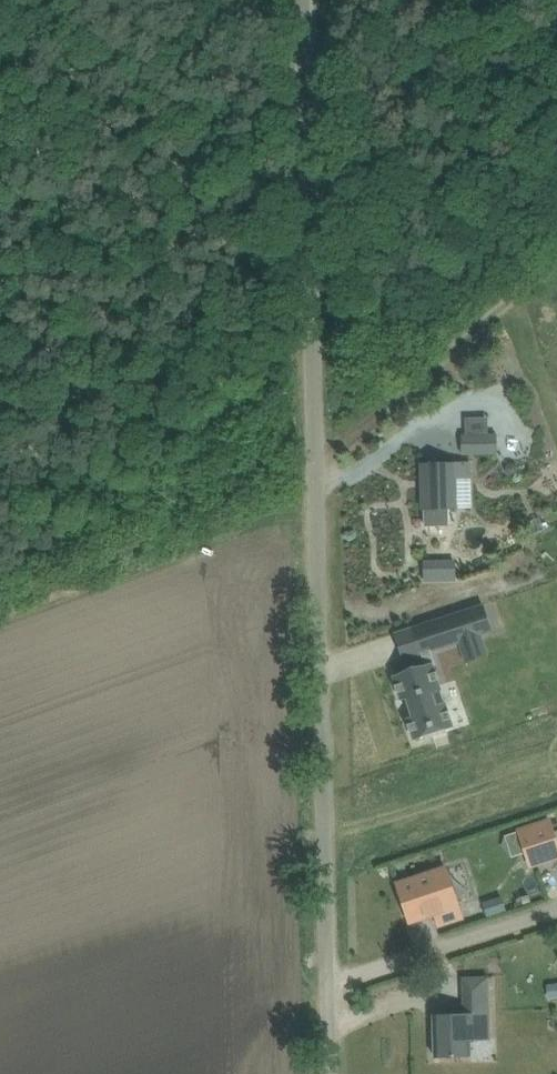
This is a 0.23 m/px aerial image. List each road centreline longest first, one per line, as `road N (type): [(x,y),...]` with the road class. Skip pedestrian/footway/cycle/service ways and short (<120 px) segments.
road 1 (unclassified): [(329,1073),(319,451),(300,0)]
road 2 (track): [(319,451),(556,239)]

